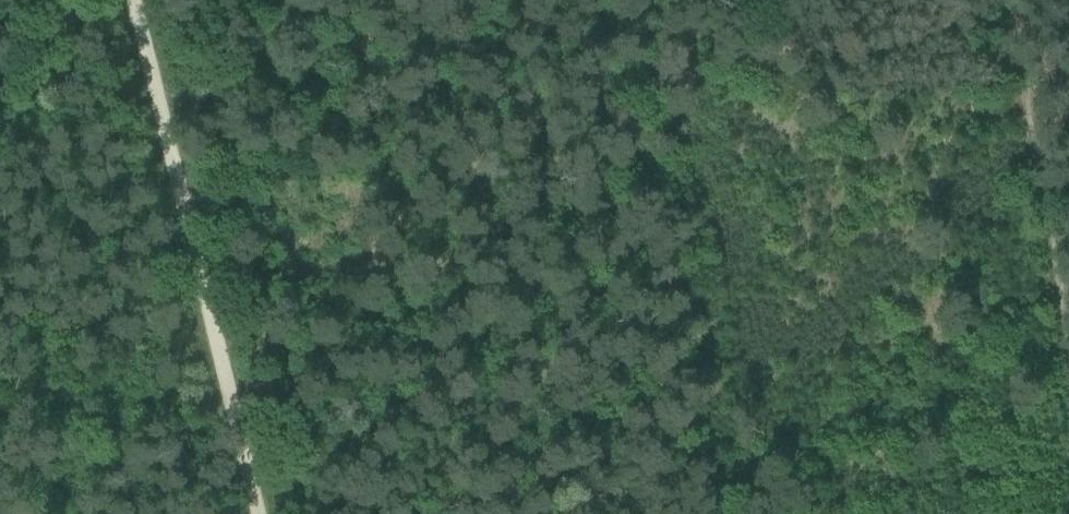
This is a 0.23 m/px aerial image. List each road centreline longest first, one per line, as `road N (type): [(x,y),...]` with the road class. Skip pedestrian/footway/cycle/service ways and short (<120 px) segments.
road 1 (track): [(263,513),(138,0)]
road 2 (track): [(1016,0),(1068,357)]

